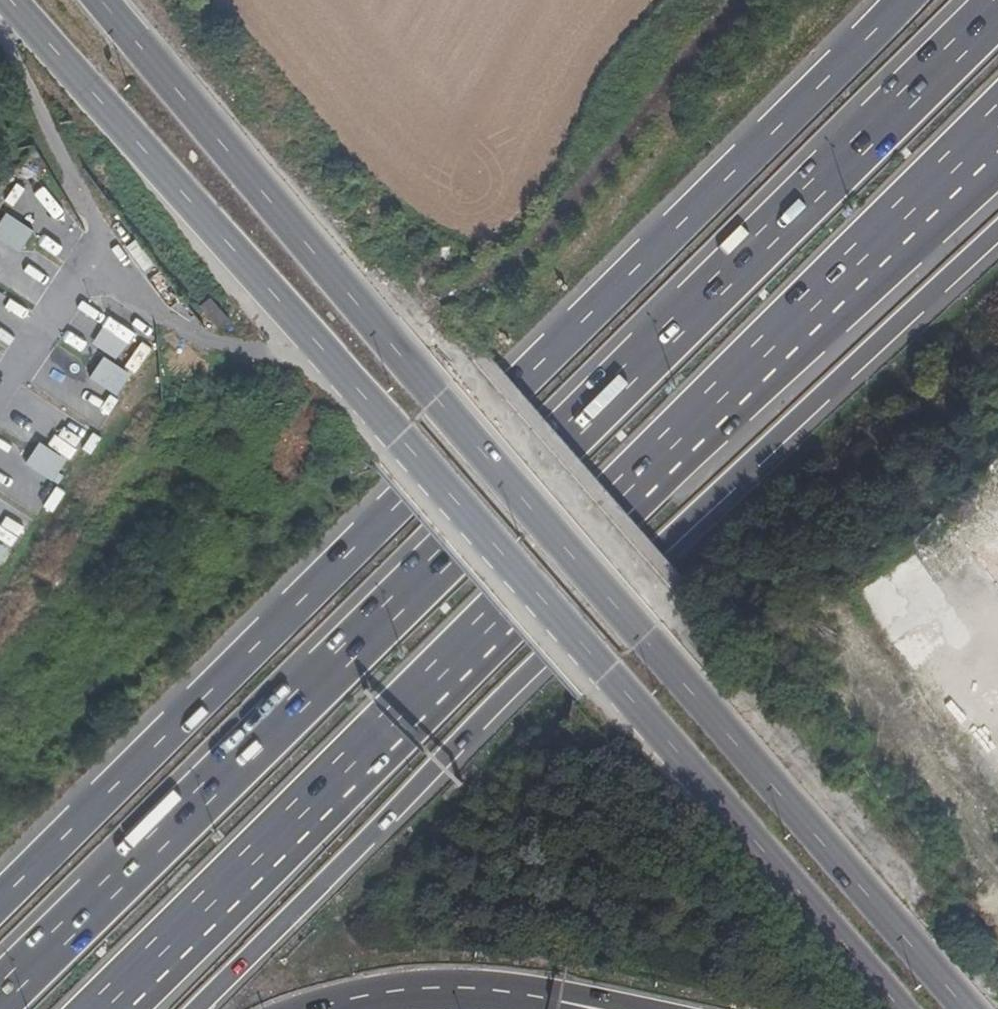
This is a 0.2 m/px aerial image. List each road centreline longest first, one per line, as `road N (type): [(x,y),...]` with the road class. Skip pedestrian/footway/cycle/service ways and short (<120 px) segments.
road 1 (motorway): [(990,0),(0,1003)]
road 2 (primary): [(10,0),(900,1008)]
road 3 (primary): [(967,1008),(436,406),(98,0)]
road 4 (motorway): [(906,0),(0,903)]
road 5 (motorway): [(101,1008),(997,119)]
road 6 (motorway): [(194,1008),(997,235)]
road 7 (motorway): [(317,1008),(465,987),(563,1002)]

